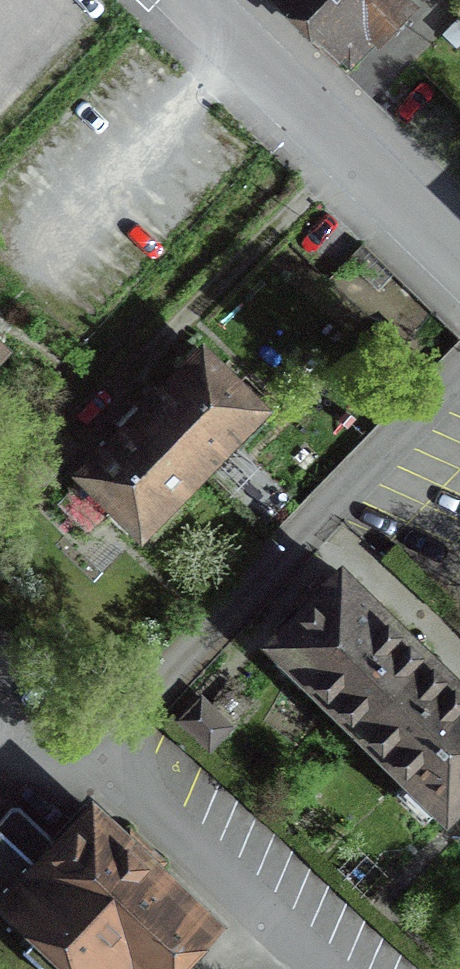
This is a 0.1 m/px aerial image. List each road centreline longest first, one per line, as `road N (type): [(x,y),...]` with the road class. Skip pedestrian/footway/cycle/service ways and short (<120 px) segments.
road 1 (residential): [(321,968),(137,796),(110,747),(156,688),(459,373)]
road 2 (residential): [(459,260),(193,0)]

